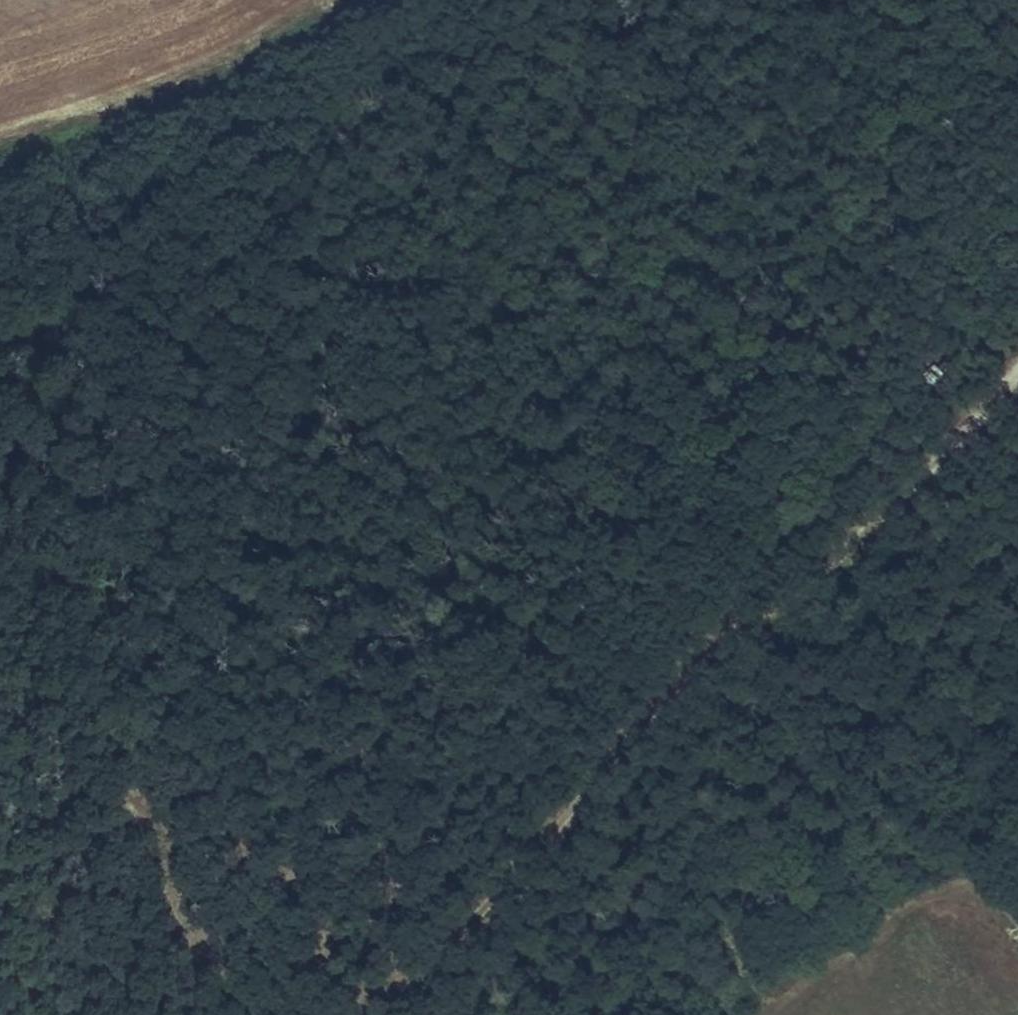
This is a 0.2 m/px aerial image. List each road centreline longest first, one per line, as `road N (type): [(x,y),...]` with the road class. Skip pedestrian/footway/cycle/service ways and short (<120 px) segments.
road 1 (track): [(758,1004),(709,862),(716,778),(738,705),(791,609),(1017,364)]

